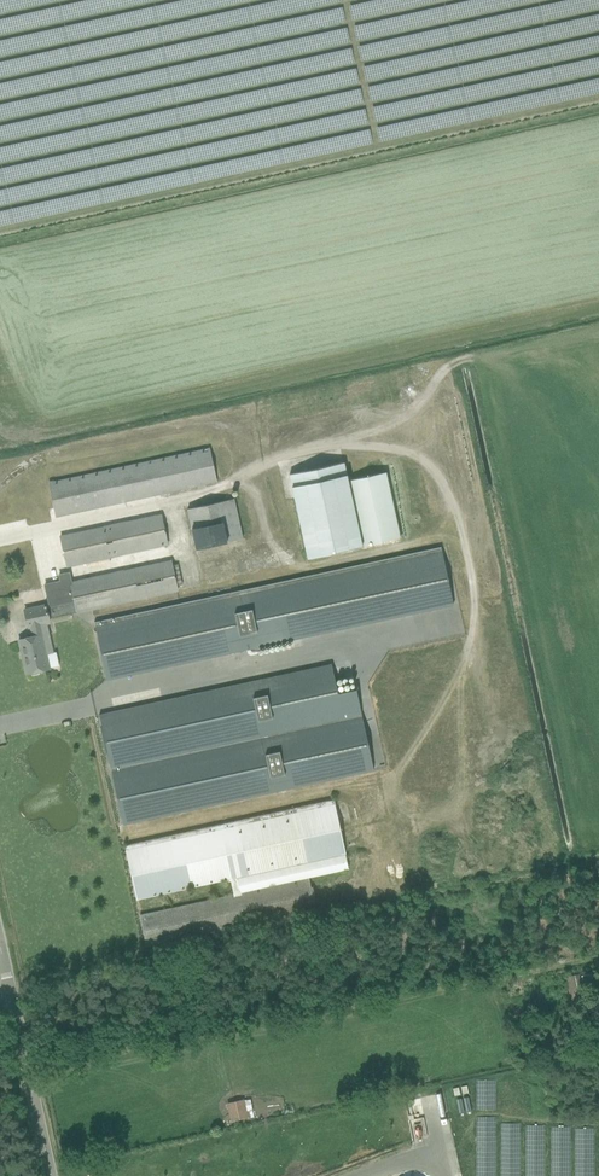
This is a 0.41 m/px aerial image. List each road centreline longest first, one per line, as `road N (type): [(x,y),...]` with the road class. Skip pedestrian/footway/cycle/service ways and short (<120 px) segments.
road 1 (unclassified): [(54,1175),(15,1001)]

